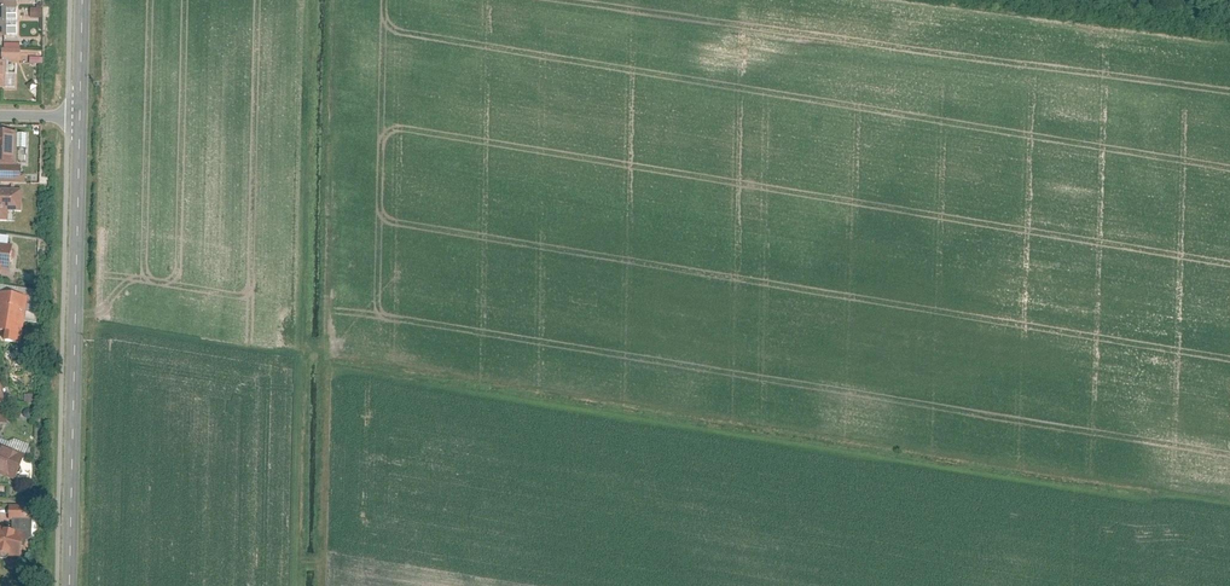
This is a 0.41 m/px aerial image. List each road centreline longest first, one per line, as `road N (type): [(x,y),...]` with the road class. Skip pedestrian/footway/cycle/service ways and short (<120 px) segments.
road 1 (tertiary): [(79,114),(69,585)]

